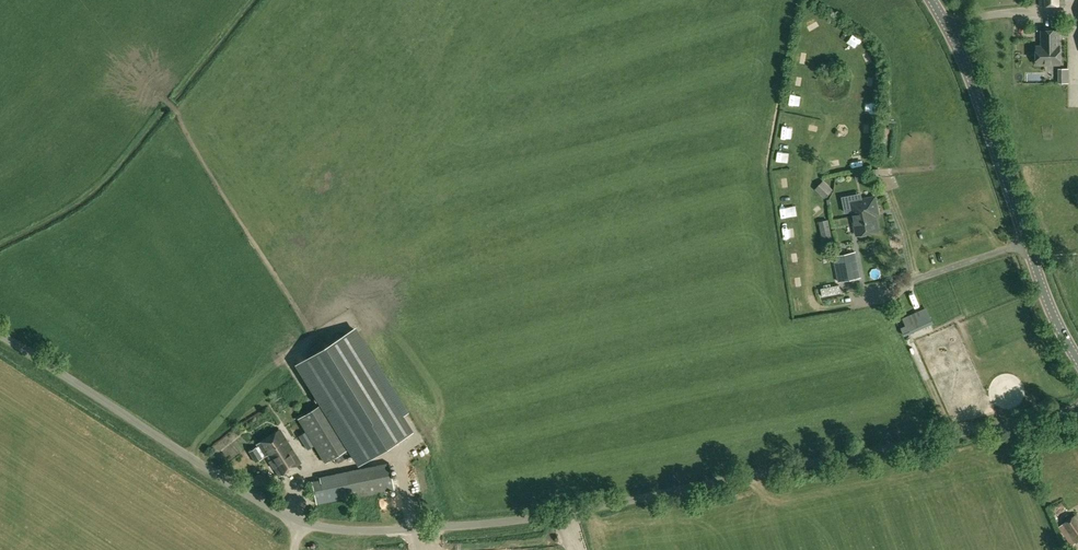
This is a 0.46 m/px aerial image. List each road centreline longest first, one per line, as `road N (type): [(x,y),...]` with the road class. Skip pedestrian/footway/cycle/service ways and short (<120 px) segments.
road 1 (unclassified): [(299,521),(411,530),(601,508),(1077,409)]
road 2 (tertiary): [(1077,358),(1025,242),(964,52),(934,0)]
road 3 (unclassified): [(299,521),(0,336)]

